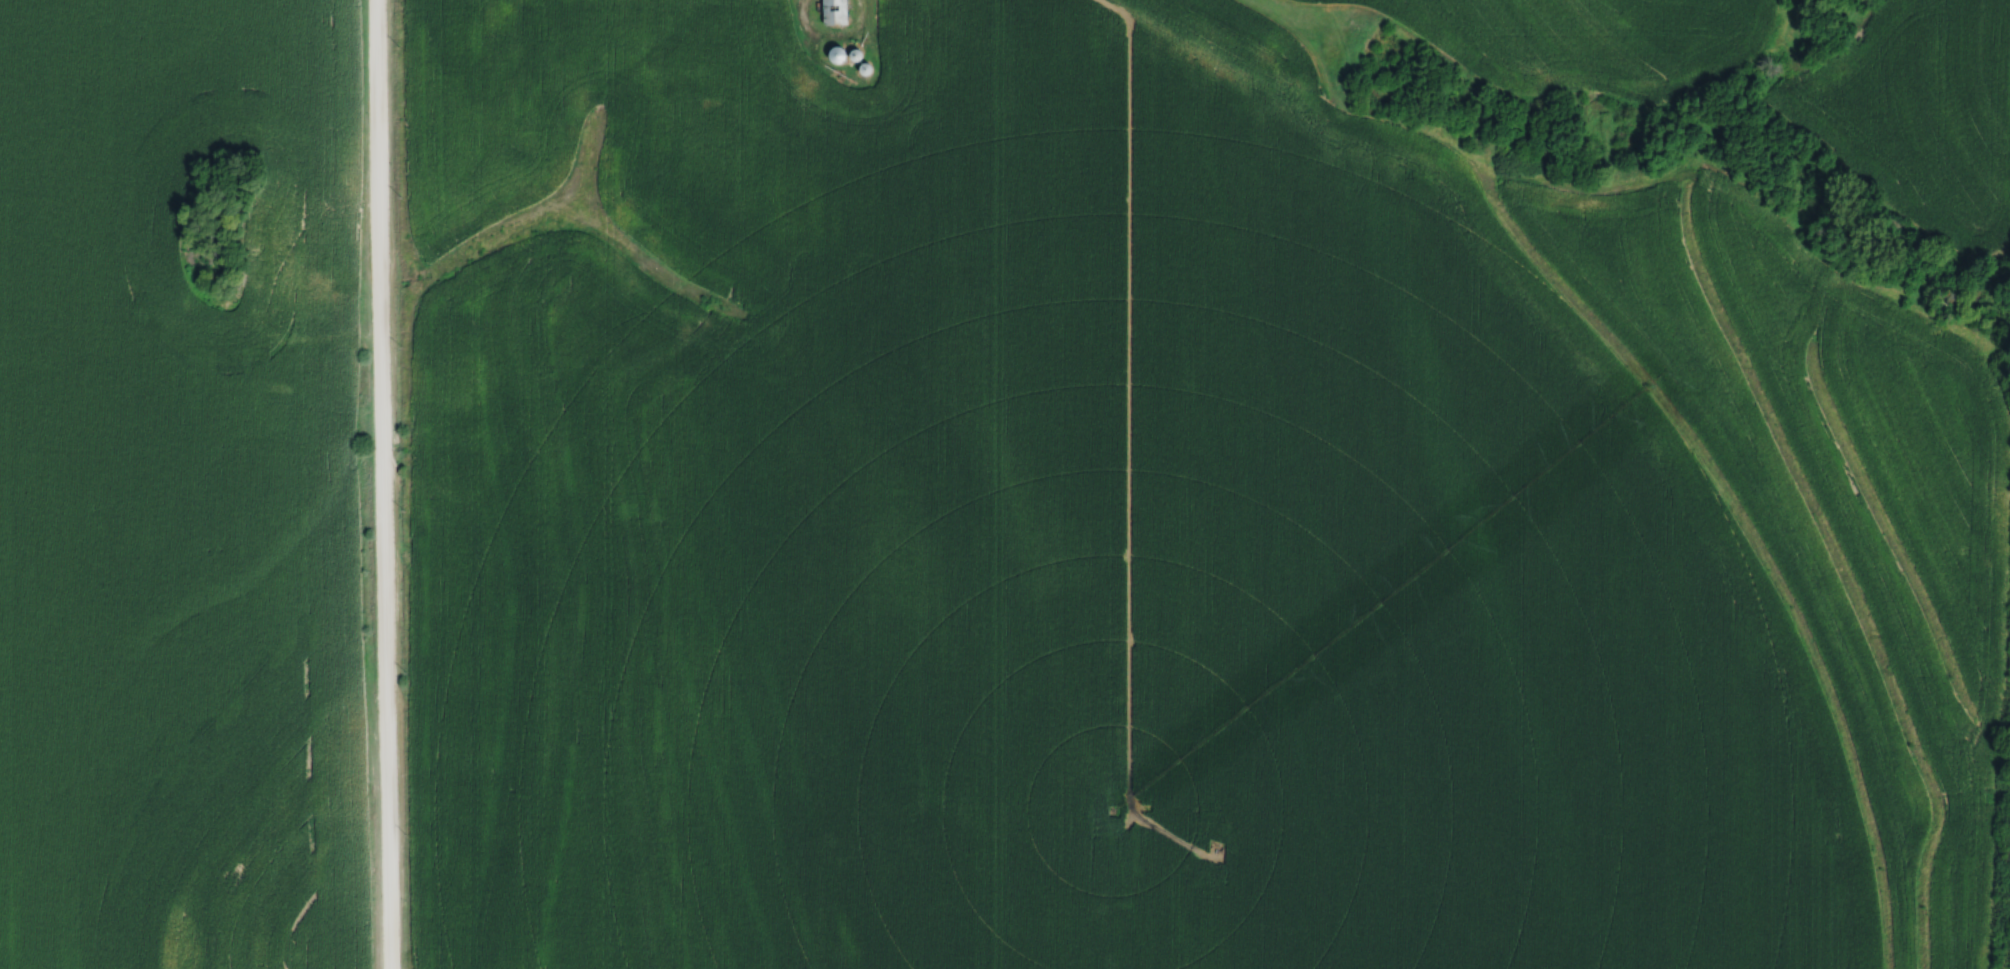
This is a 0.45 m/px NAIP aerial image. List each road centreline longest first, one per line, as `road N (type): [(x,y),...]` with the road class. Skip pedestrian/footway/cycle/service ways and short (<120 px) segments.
road 1 (tertiary): [(381,968),(375,0)]

